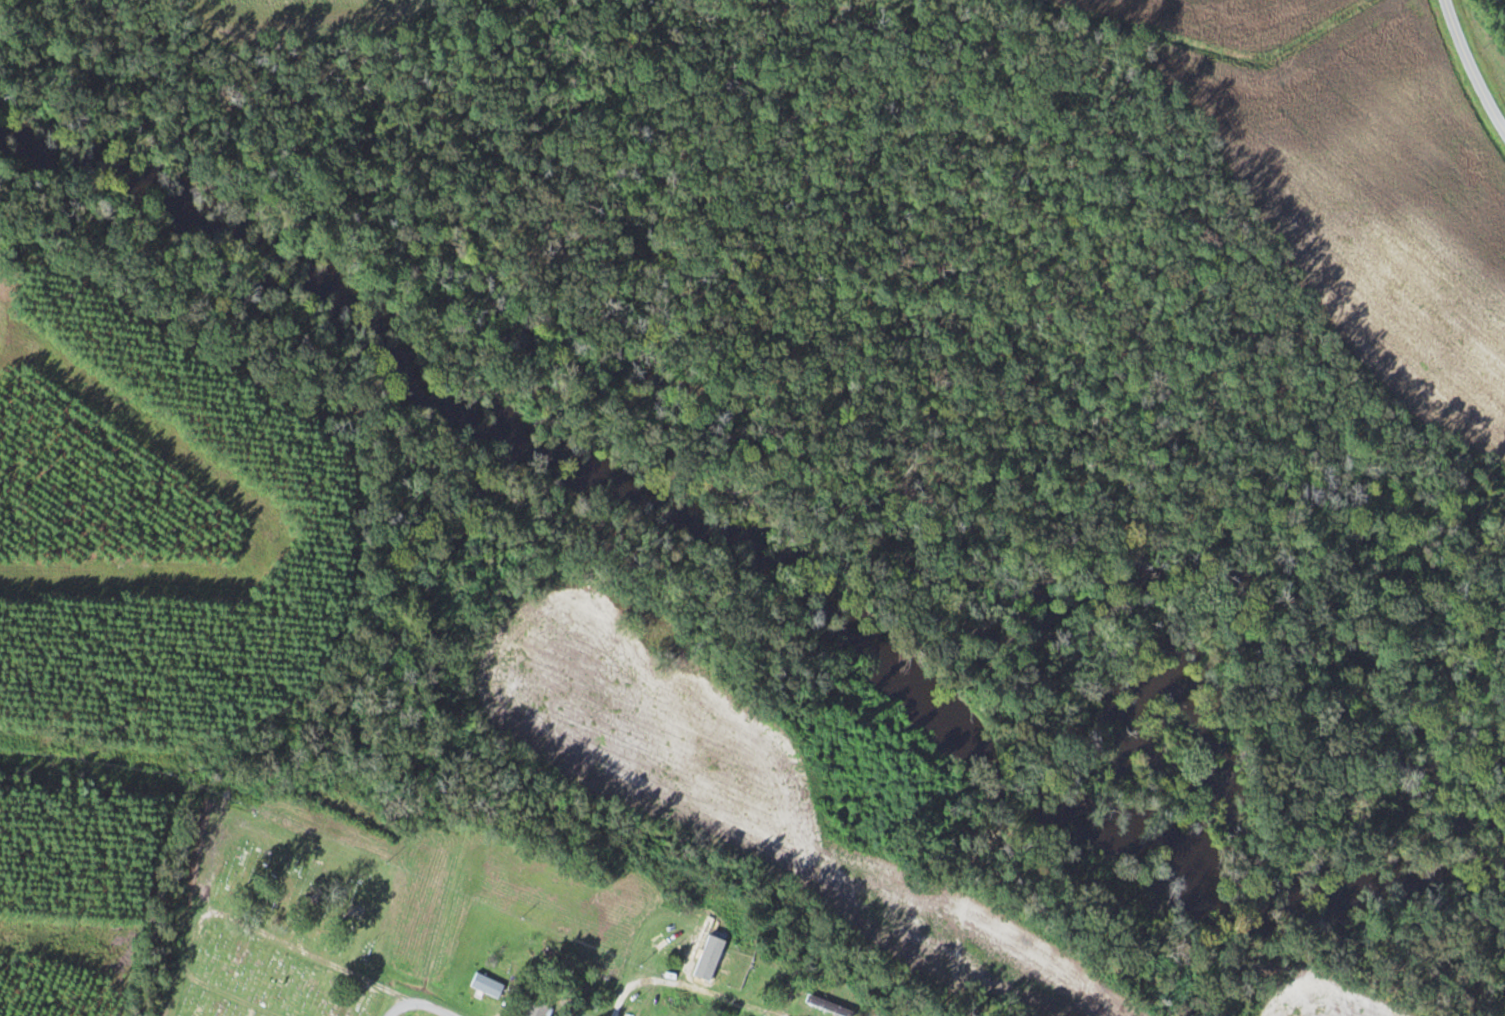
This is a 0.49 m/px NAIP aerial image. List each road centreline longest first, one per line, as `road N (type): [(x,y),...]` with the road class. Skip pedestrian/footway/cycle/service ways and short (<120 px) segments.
road 1 (residential): [(632,984),(648,980),(782,1015)]
road 2 (residential): [(1504,126),(1464,57),(1444,0)]

